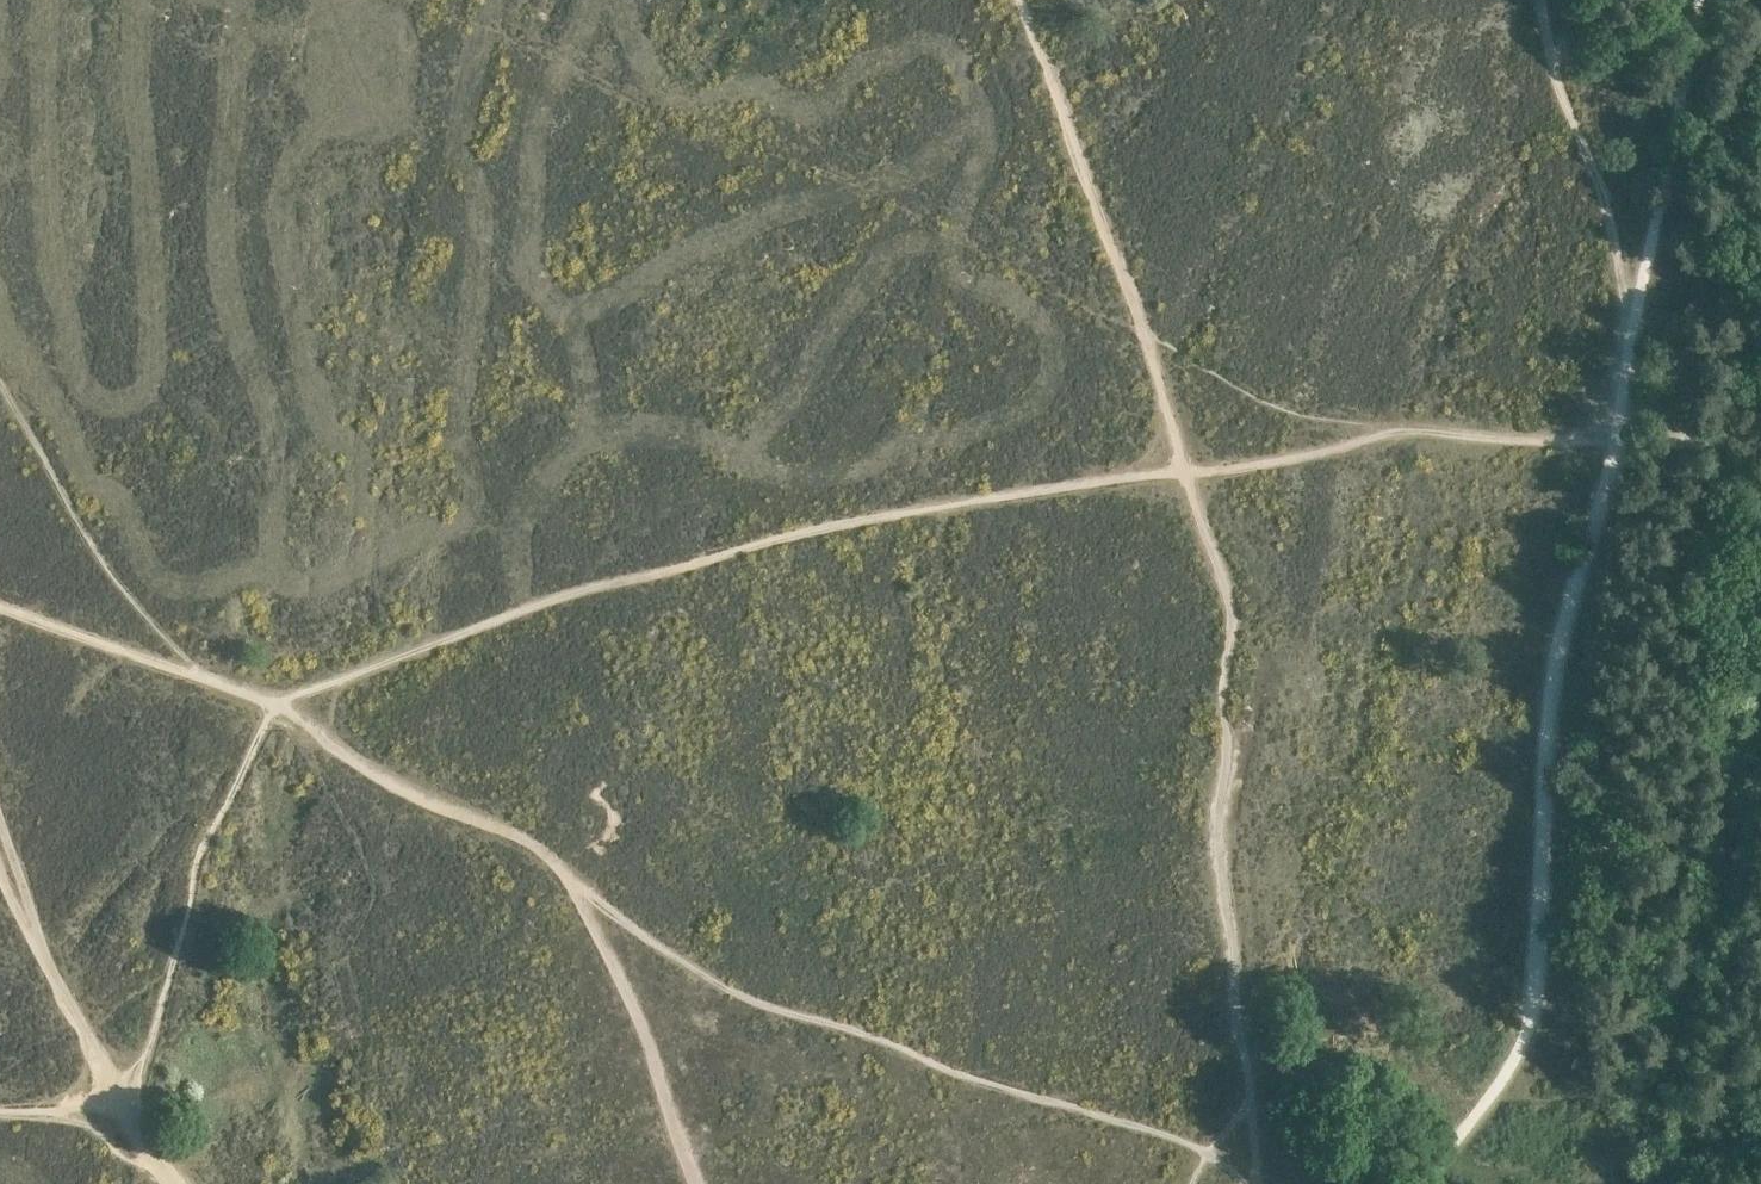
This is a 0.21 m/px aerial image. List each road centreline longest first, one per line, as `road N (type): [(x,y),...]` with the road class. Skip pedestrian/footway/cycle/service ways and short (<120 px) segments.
road 1 (track): [(271,702),(570,594),(873,521),(1053,486),(1192,473)]
road 2 (track): [(0,847),(123,1107),(161,1031),(202,859),(251,772),(271,702)]

